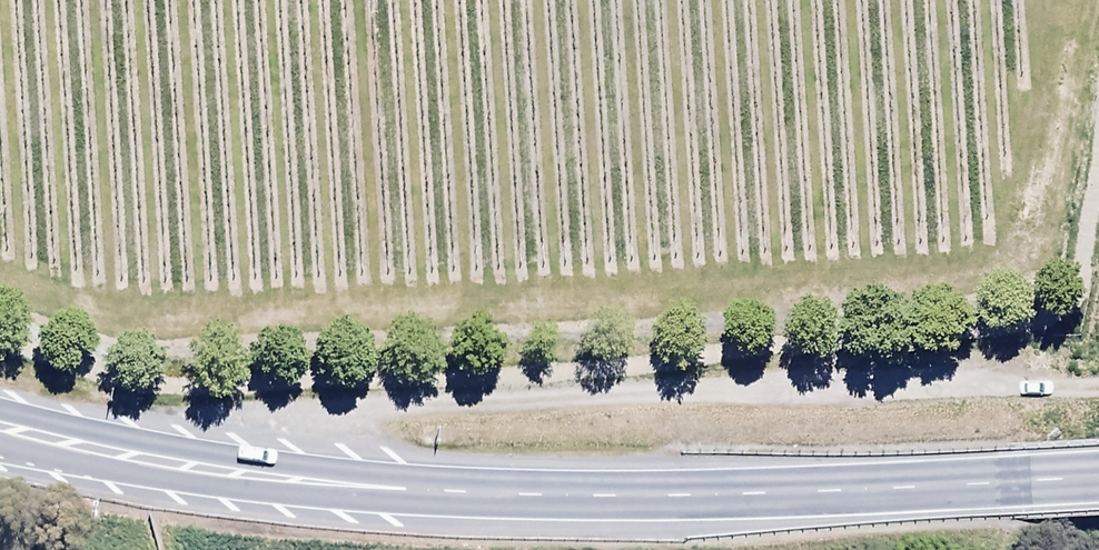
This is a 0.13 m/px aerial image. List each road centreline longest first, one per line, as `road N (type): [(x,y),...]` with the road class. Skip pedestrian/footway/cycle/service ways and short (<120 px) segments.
road 1 (trunk): [(0,429),(278,476),(478,494),(711,493),(1098,476)]
road 2 (track): [(169,460),(384,405),(615,391),(1098,384)]

